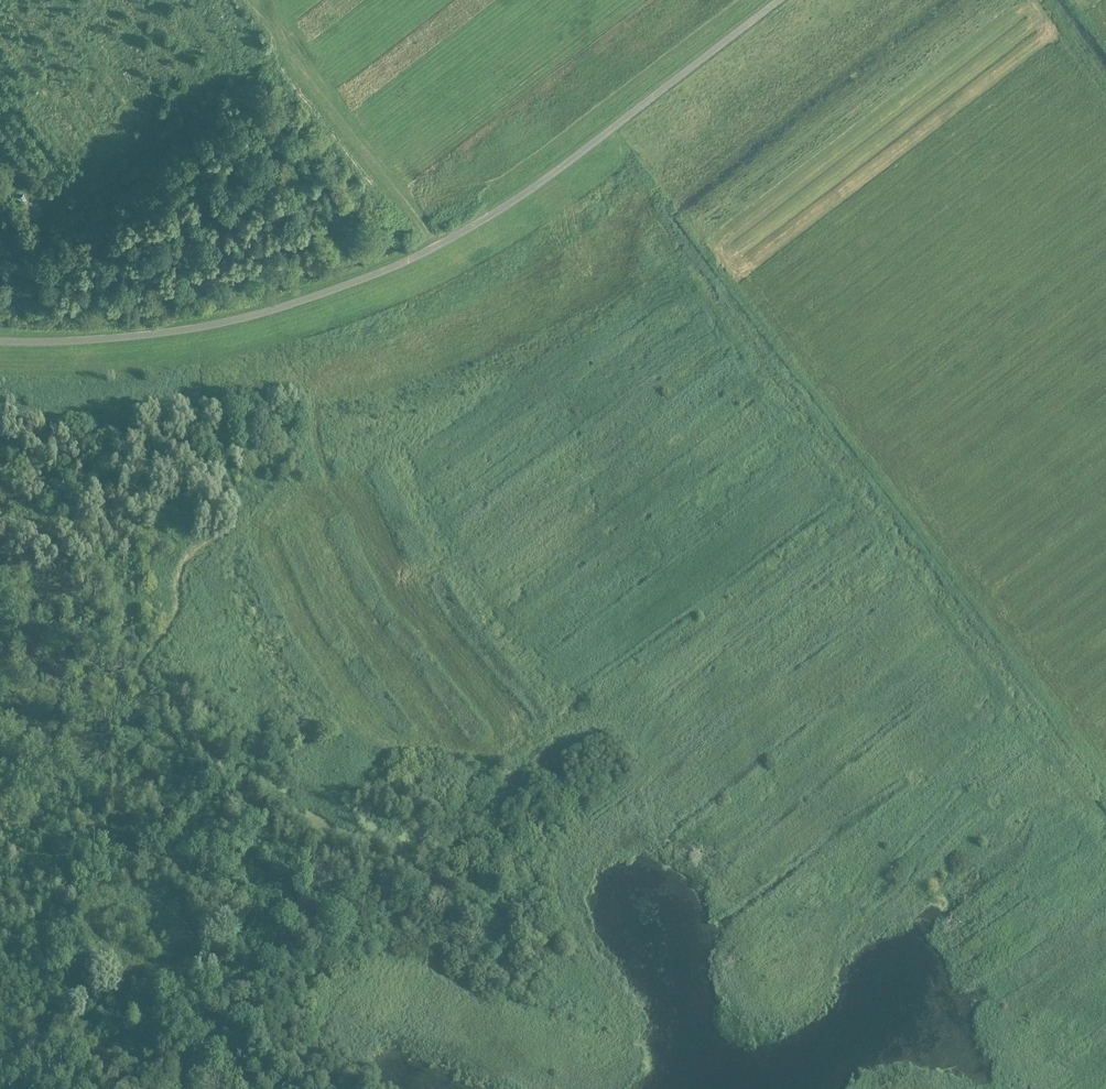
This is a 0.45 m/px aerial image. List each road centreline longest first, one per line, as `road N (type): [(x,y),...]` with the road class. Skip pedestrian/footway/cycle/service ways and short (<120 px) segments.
road 1 (unclassified): [(0,341),(129,337),(230,321),(413,258),(534,187),(779,0)]

